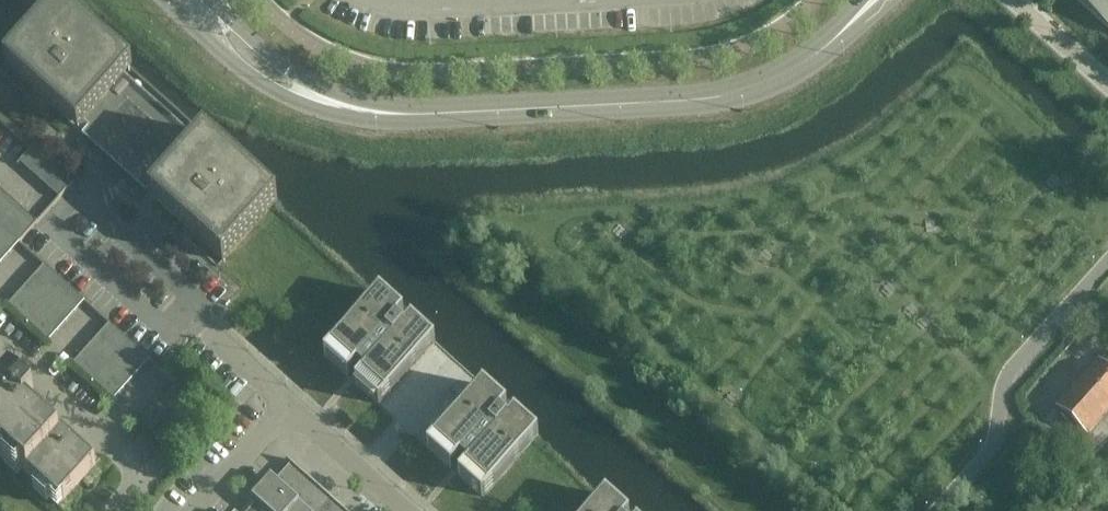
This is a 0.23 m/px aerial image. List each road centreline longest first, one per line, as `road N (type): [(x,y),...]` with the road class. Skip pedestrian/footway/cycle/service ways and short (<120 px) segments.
road 1 (tertiary): [(388,113),(700,98),(763,85),(850,23)]
road 2 (tertiary): [(189,0),(218,47),(266,87),(329,114),(388,113)]
road 3 (tertiary): [(388,113),(315,83),(194,0)]
road 4 (residential): [(288,407),(407,510)]
road 5 (residential): [(195,510),(288,407)]

